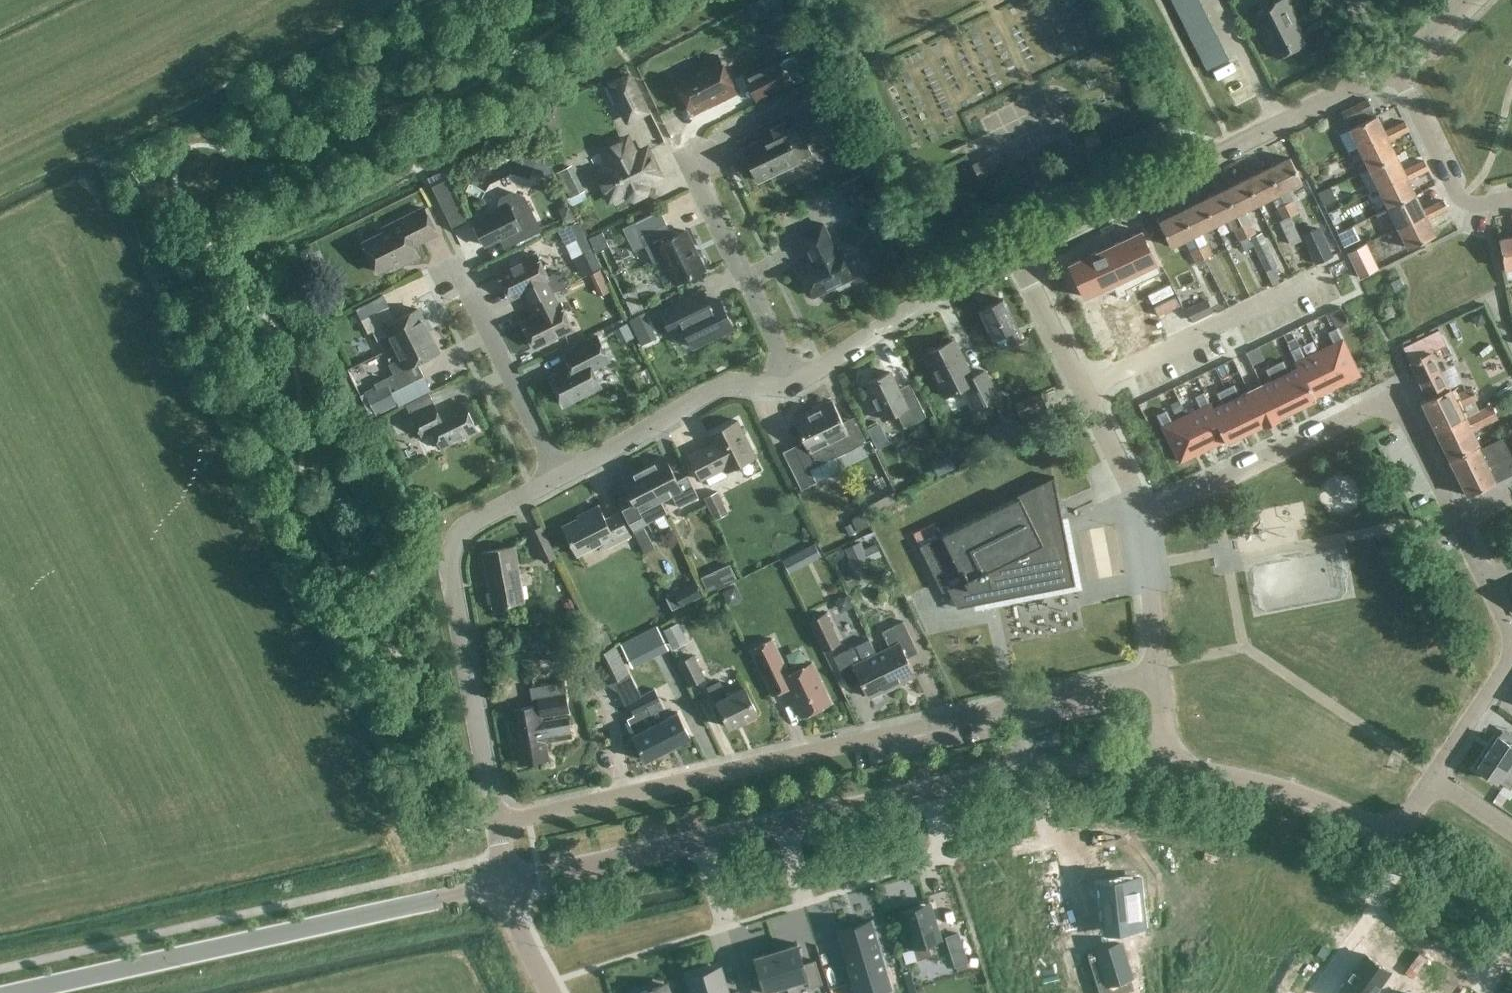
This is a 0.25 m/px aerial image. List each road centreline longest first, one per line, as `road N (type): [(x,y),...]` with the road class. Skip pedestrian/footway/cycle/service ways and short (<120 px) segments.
road 1 (residential): [(495,823),(1157,672)]
road 2 (tertiary): [(507,883),(1030,766),(1160,763)]
road 3 (tertiary): [(10,992),(507,883)]
road 4 (residential): [(1458,522),(1393,395),(1137,518)]
road 5 (residential): [(495,823),(447,561),(464,526),(559,474)]
road 6 (unclassified): [(1014,253),(1278,123)]
road 7 (residential): [(1081,388),(1325,271)]
road 8 (residential): [(559,474),(725,380),(792,382)]
road 9 (residential): [(792,382),(1014,253)]
road 10 (tertiary): [(1393,839),(1293,793),(1160,763)]
road 11 (residential): [(792,382),(688,162)]
road 12 (residential): [(559,474),(455,262)]
road 13 (residential): [(1434,774),(1509,659),(1509,632),(1485,579)]
road 14 (residential): [(1511,197),(1476,203),(1458,194),(1394,66)]
road 15 (unclassified): [(1157,672),(1137,518)]
road 16 (unclassified): [(1081,388),(1014,253)]
road 17 (tertiary): [(1511,920),(1393,839)]
road 18 (unclassified): [(1137,518),(1130,487),(1081,388)]
road 19 (residential): [(1216,0),(1278,123)]
road 20 (unclassified): [(1278,123),(1394,66)]

